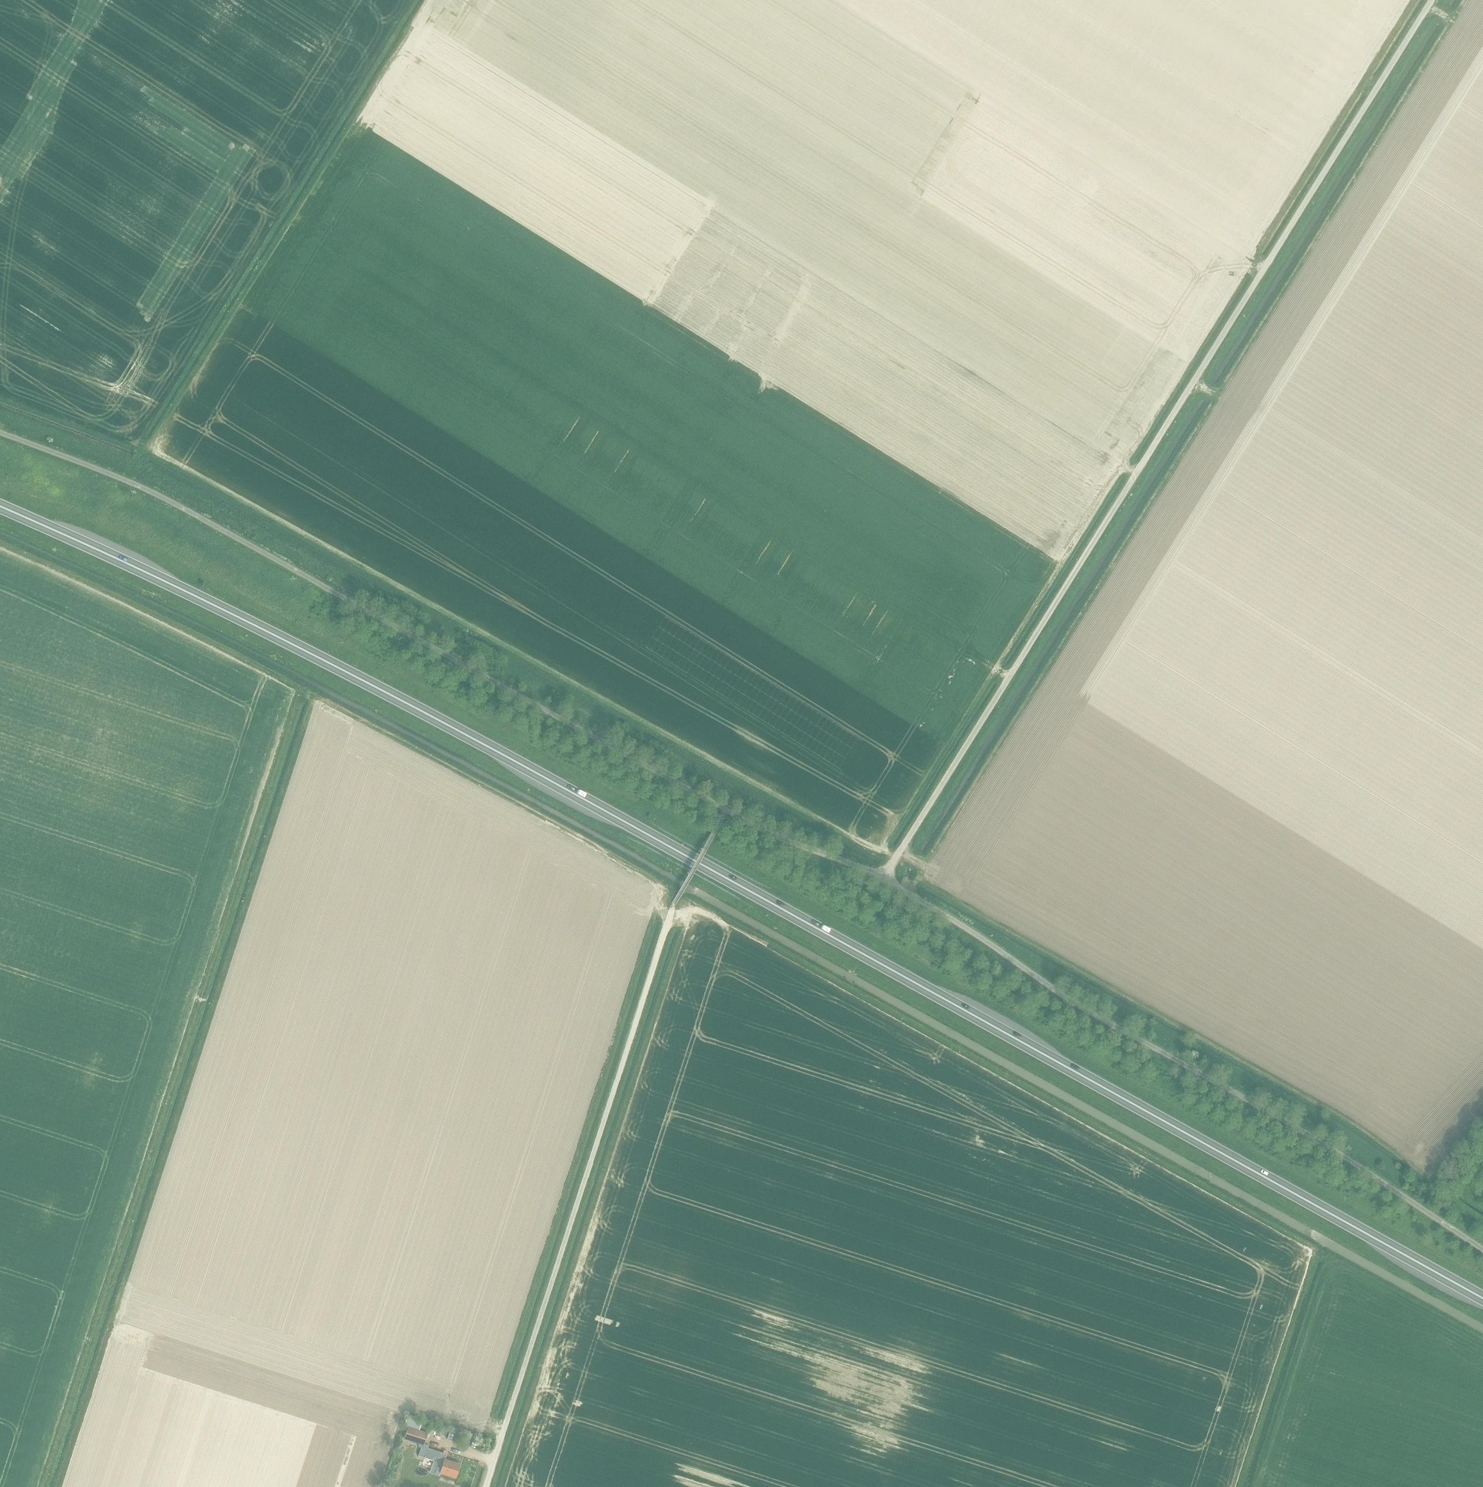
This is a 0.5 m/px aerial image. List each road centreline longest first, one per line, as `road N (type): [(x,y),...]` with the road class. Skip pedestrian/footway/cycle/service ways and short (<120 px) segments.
road 1 (trunk): [(1482,1299),(499,753),(172,584),(0,507)]
road 2 (unclassified): [(882,876),(1436,0)]
road 3 (unclassified): [(882,876),(727,809),(130,481),(0,431)]
road 4 (unclassified): [(1482,1249),(1328,1143),(882,876)]
road 5 (unclassified): [(486,1486),(673,905)]

